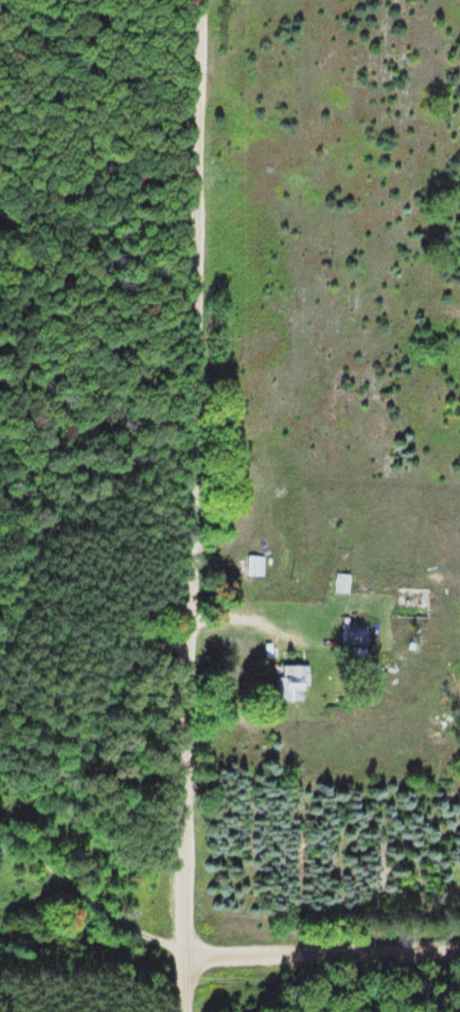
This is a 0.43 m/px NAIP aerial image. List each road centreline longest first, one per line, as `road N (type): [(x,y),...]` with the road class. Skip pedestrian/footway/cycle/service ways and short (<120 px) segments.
road 1 (residential): [(186,1011),(199,0)]
road 2 (residential): [(186,951),(459,949)]

